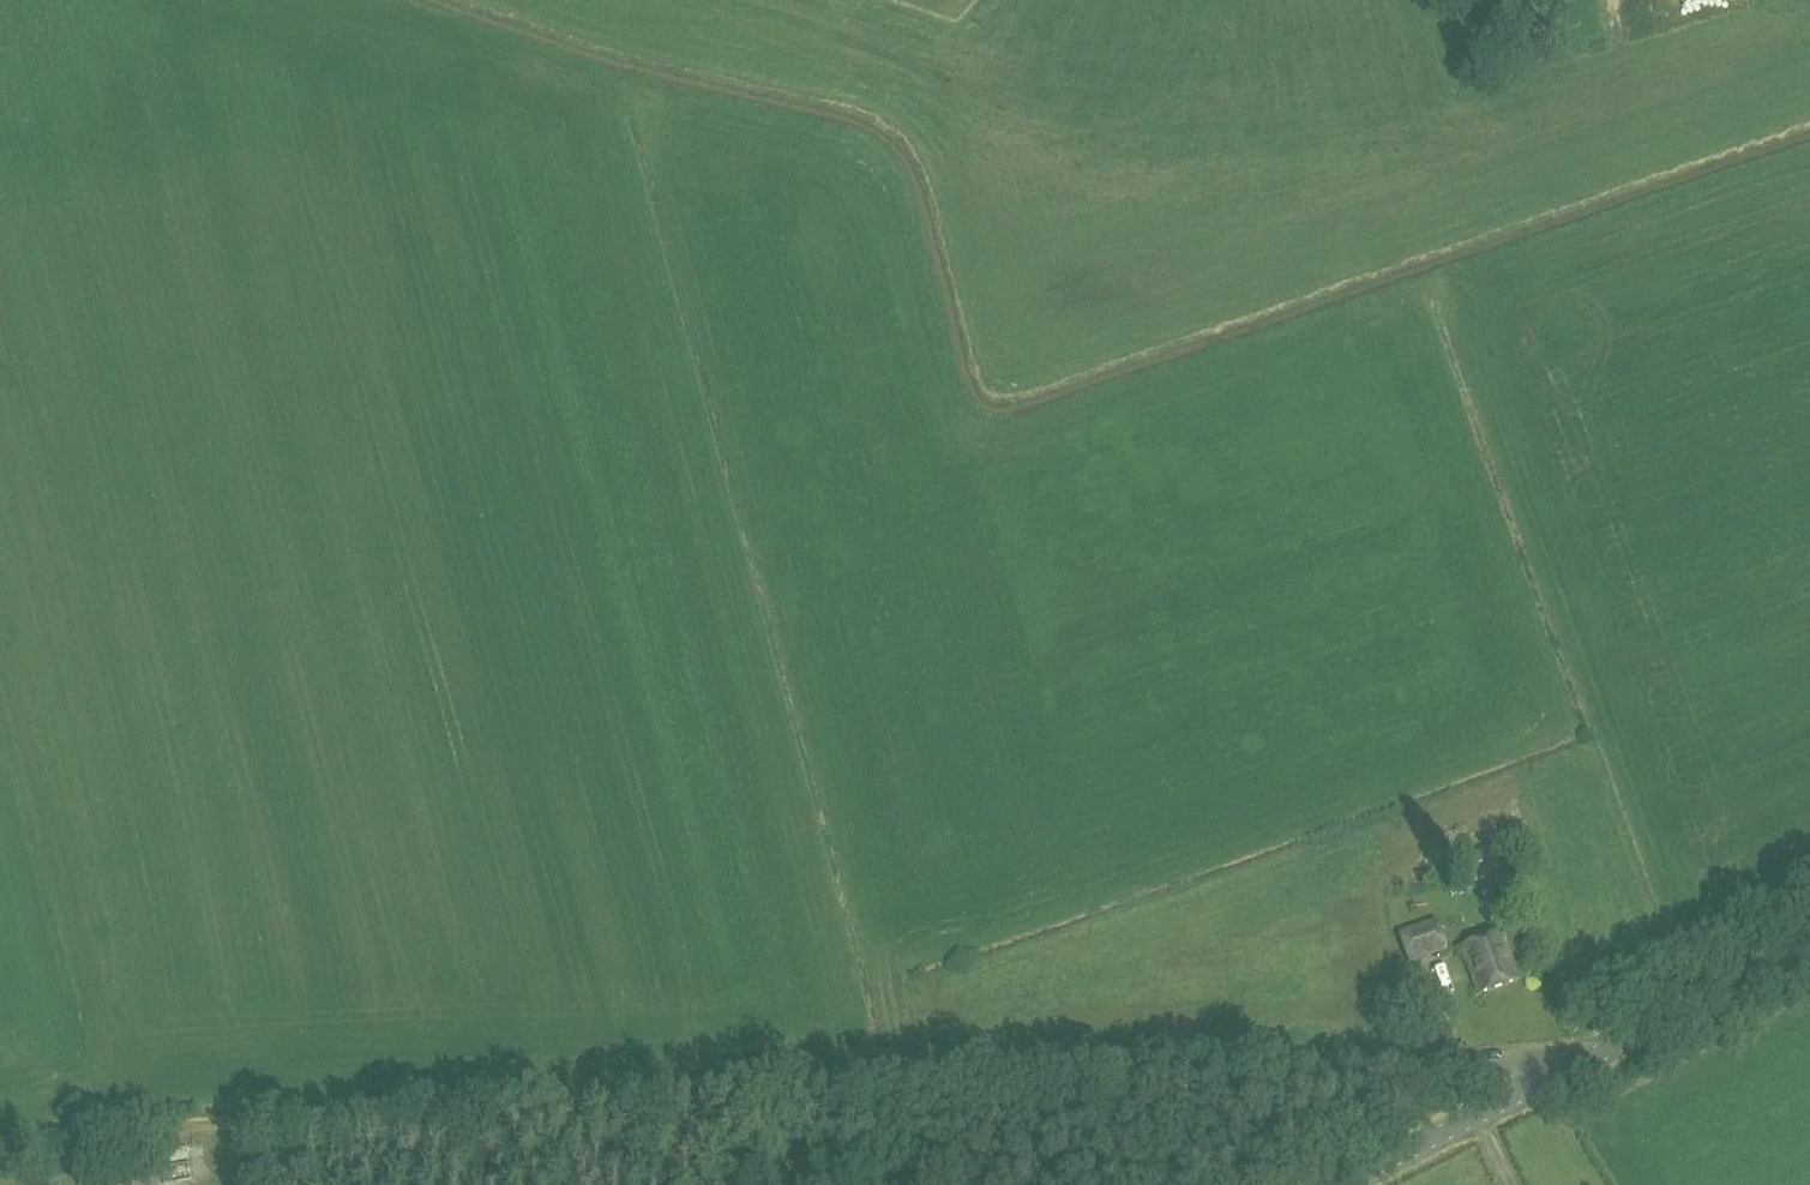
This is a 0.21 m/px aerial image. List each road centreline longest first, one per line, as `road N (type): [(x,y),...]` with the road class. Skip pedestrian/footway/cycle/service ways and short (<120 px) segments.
road 1 (track): [(0,1137),(1606,1054)]
road 2 (tertiary): [(1346,1184),(1809,947)]

